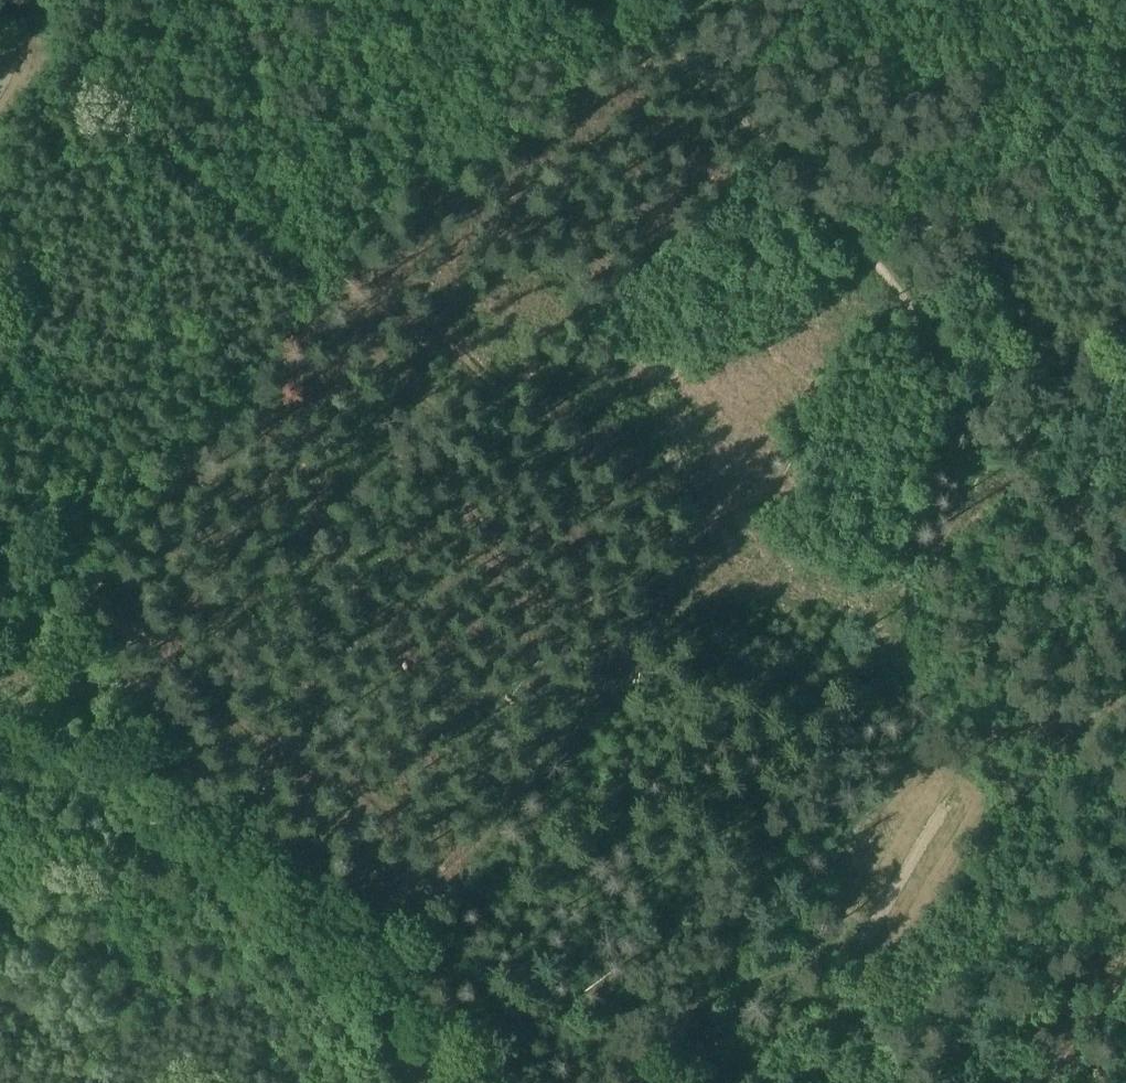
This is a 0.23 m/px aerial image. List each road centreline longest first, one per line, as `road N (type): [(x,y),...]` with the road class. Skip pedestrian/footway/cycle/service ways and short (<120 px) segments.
road 1 (track): [(1125,567),(940,337),(628,0)]
road 2 (track): [(0,724),(87,759),(119,784),(415,1082)]
road 3 (track): [(682,1082),(746,992),(832,941)]

